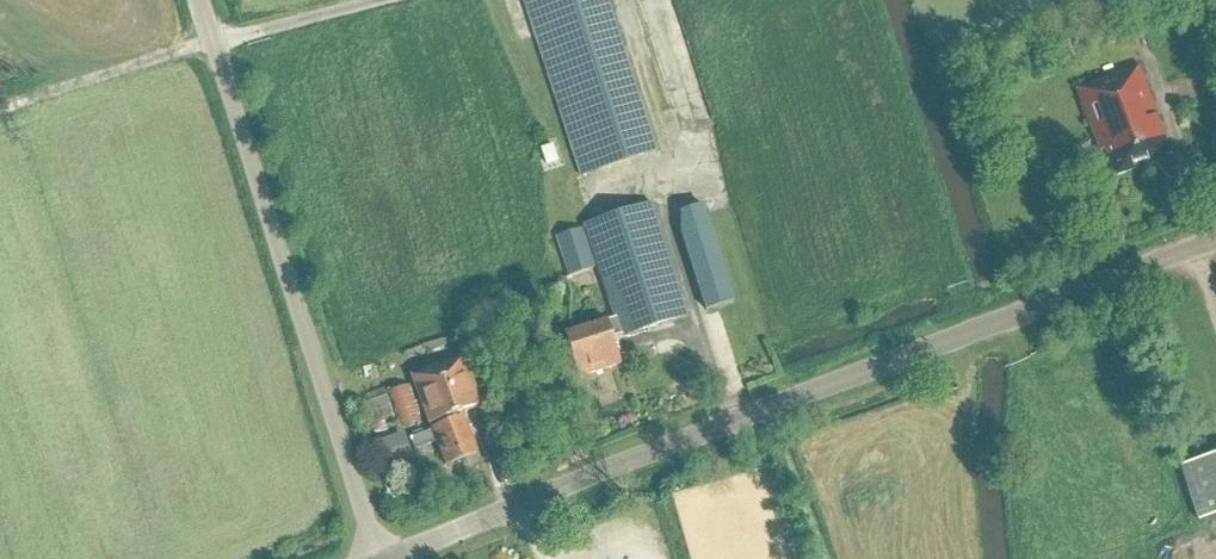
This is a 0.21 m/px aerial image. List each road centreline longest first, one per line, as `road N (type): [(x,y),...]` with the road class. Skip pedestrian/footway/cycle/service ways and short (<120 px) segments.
road 1 (tertiary): [(387,558),(1215,243)]
road 2 (unclassified): [(198,0),(376,558)]

